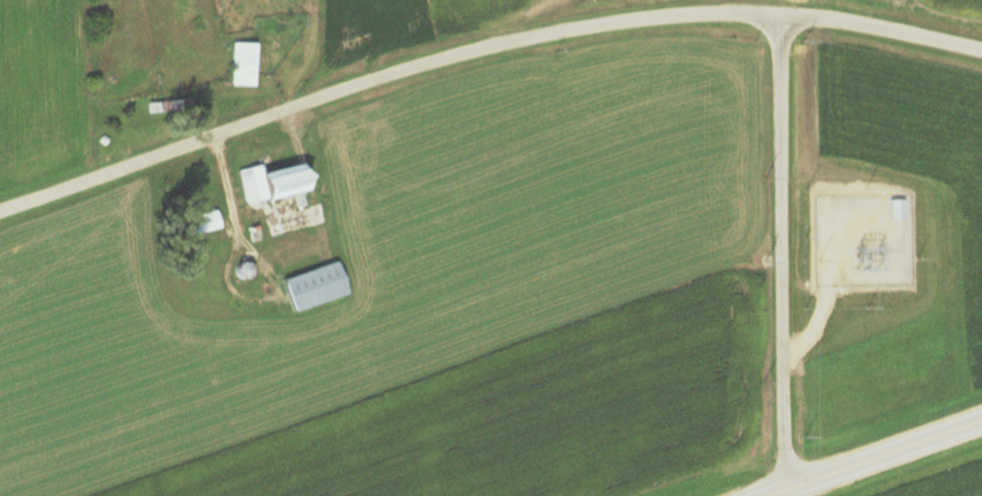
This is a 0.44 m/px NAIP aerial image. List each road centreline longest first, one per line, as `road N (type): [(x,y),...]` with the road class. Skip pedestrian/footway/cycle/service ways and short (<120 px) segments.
road 1 (residential): [(981,53),(807,17),(629,21),(430,63),(0,208)]
road 2 (residential): [(783,495),(777,16)]
road 3 (primary): [(981,421),(769,495)]

